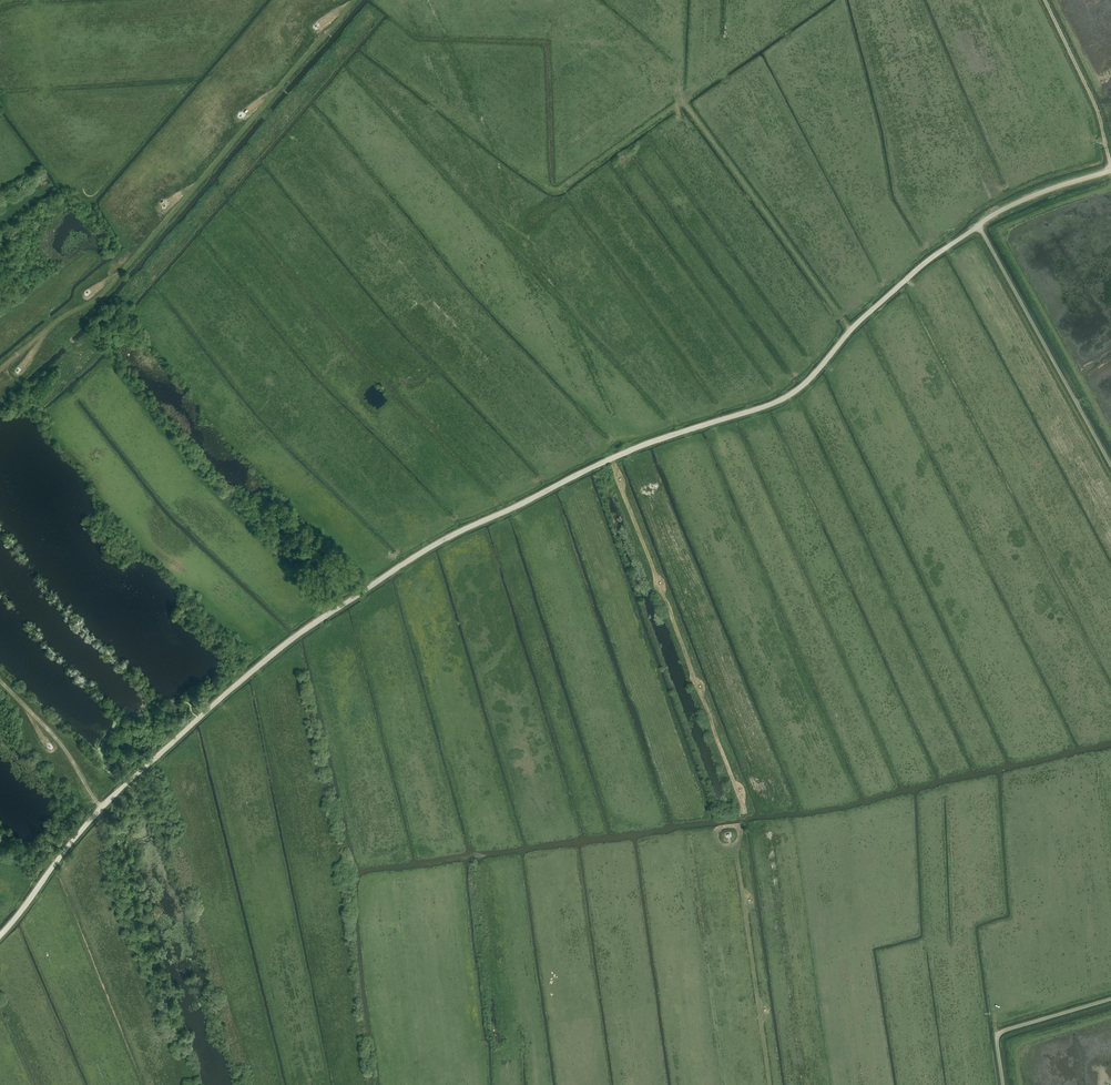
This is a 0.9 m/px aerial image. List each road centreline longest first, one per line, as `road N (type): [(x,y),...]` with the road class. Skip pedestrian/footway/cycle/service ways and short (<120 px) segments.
road 1 (track): [(0,935),(111,798),(306,629),(443,540),(606,461),(778,402),(956,241)]
road 2 (track): [(356,0),(109,289),(0,369)]
road 3 (track): [(851,330),(683,103),(562,188)]
road 4 (track): [(1110,166),(1093,101),(1044,0)]
road 5 (unclassified): [(956,241),(1006,208),(1110,170)]
road 6 (track): [(0,681),(54,736),(102,807)]

